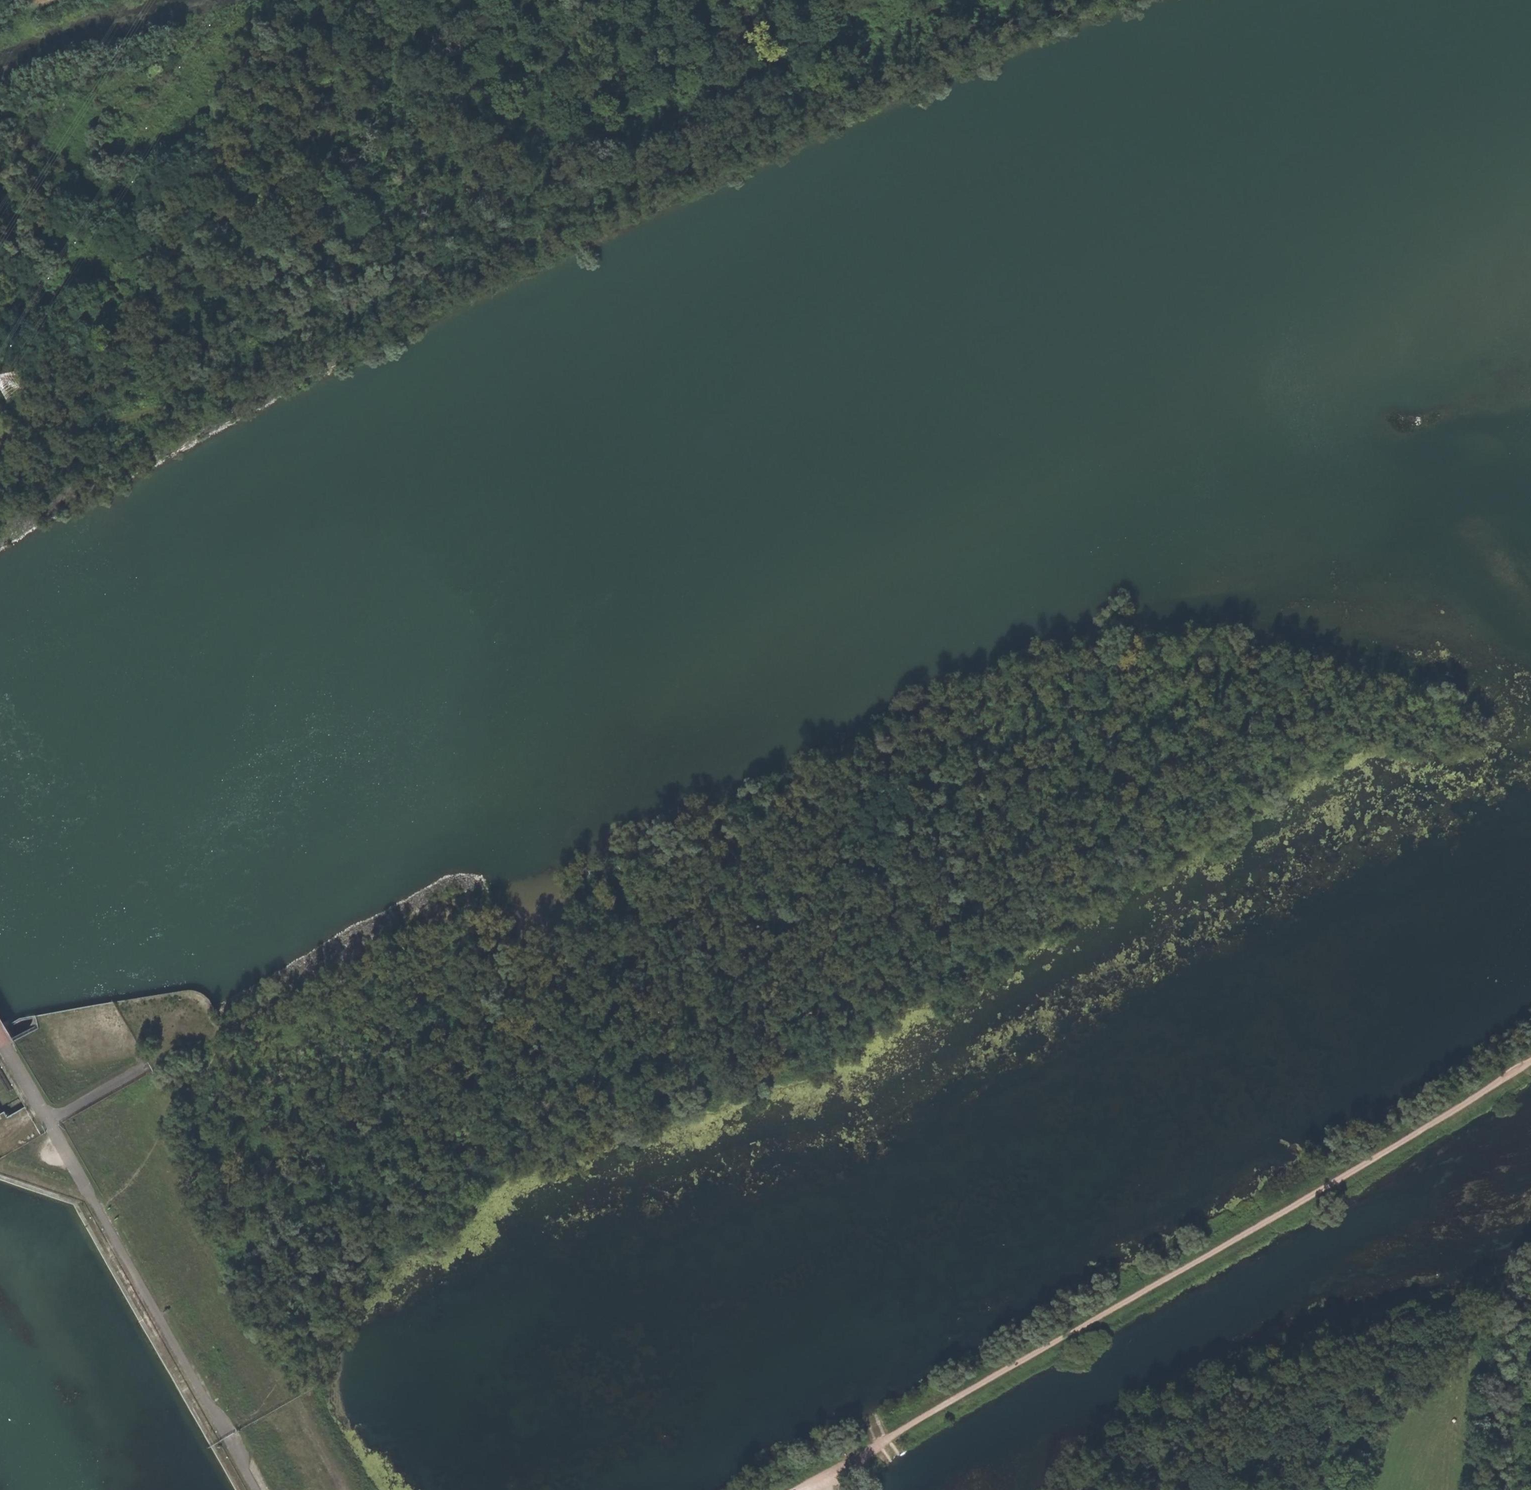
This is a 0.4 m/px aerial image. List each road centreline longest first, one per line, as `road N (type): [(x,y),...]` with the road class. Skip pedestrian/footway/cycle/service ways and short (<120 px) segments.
road 1 (track): [(1072,0),(575,215),(144,416),(0,445)]
road 2 (track): [(798,1489),(1530,1055)]

